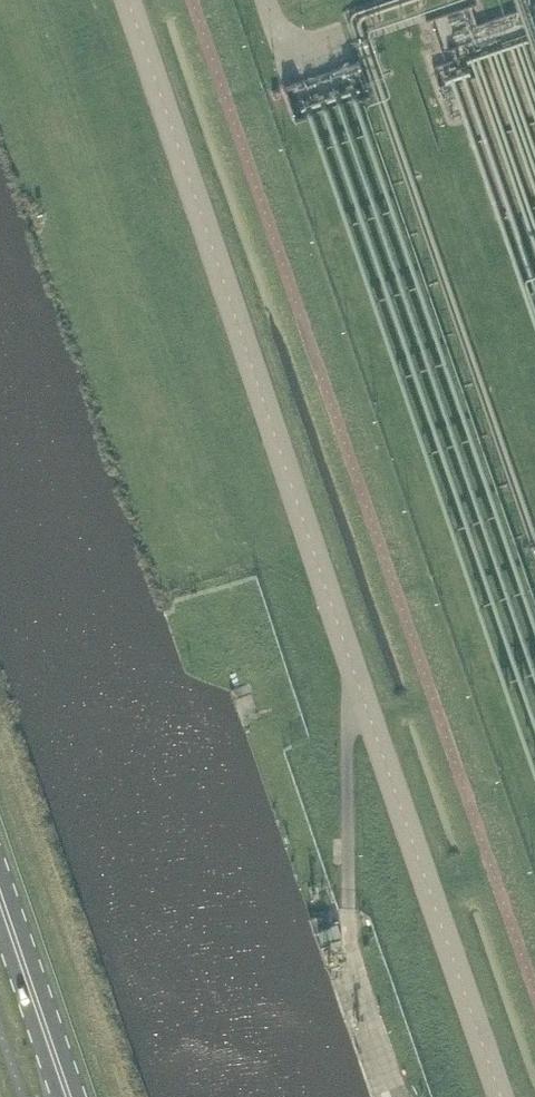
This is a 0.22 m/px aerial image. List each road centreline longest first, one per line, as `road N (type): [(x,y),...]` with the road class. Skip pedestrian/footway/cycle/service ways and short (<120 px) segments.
road 1 (unclassified): [(502,1096),(130,0)]
road 2 (primary): [(71,1096),(0,889)]

